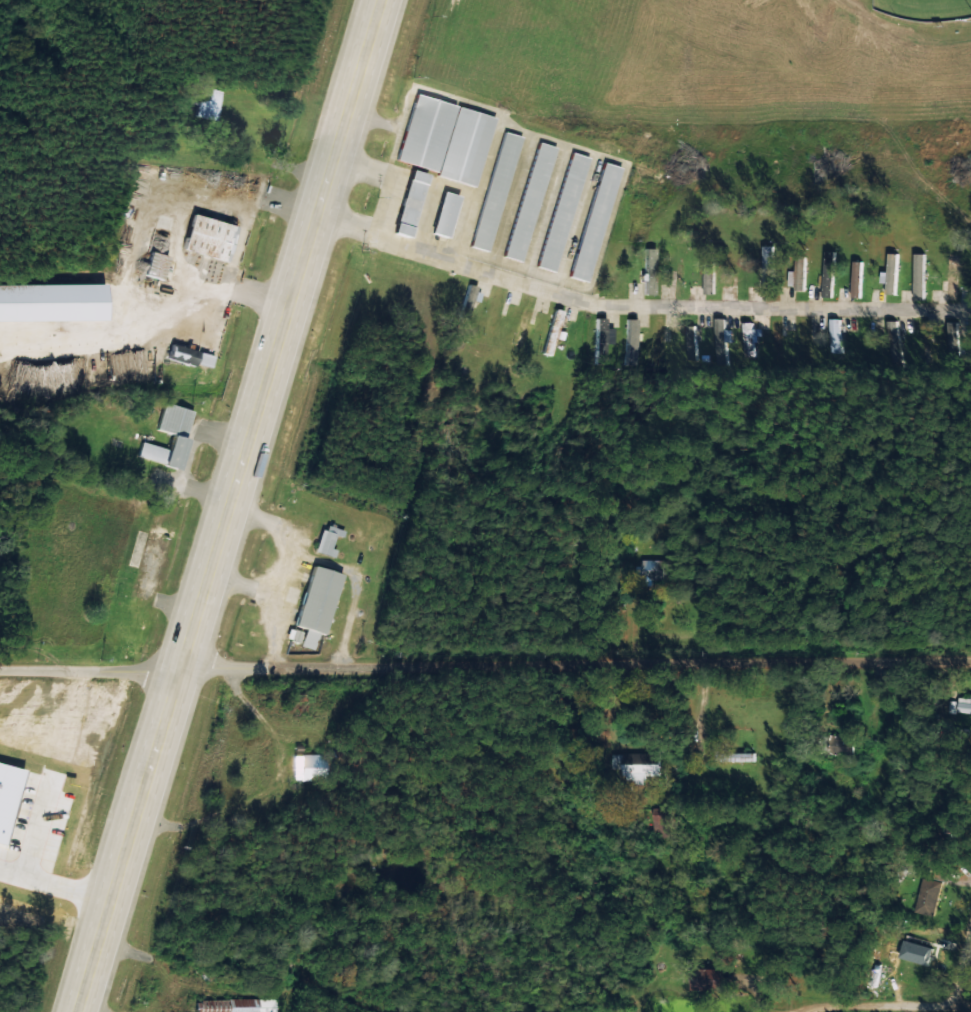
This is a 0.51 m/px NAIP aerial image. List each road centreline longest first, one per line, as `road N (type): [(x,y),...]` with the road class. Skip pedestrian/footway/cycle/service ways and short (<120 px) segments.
road 1 (trunk): [(149,771),(380,0)]
road 2 (residential): [(970,661),(178,670)]
road 3 (trunk): [(77,1011),(149,771)]
road 4 (residential): [(0,671),(178,670)]
road 5 (residential): [(805,1011),(970,1005)]

